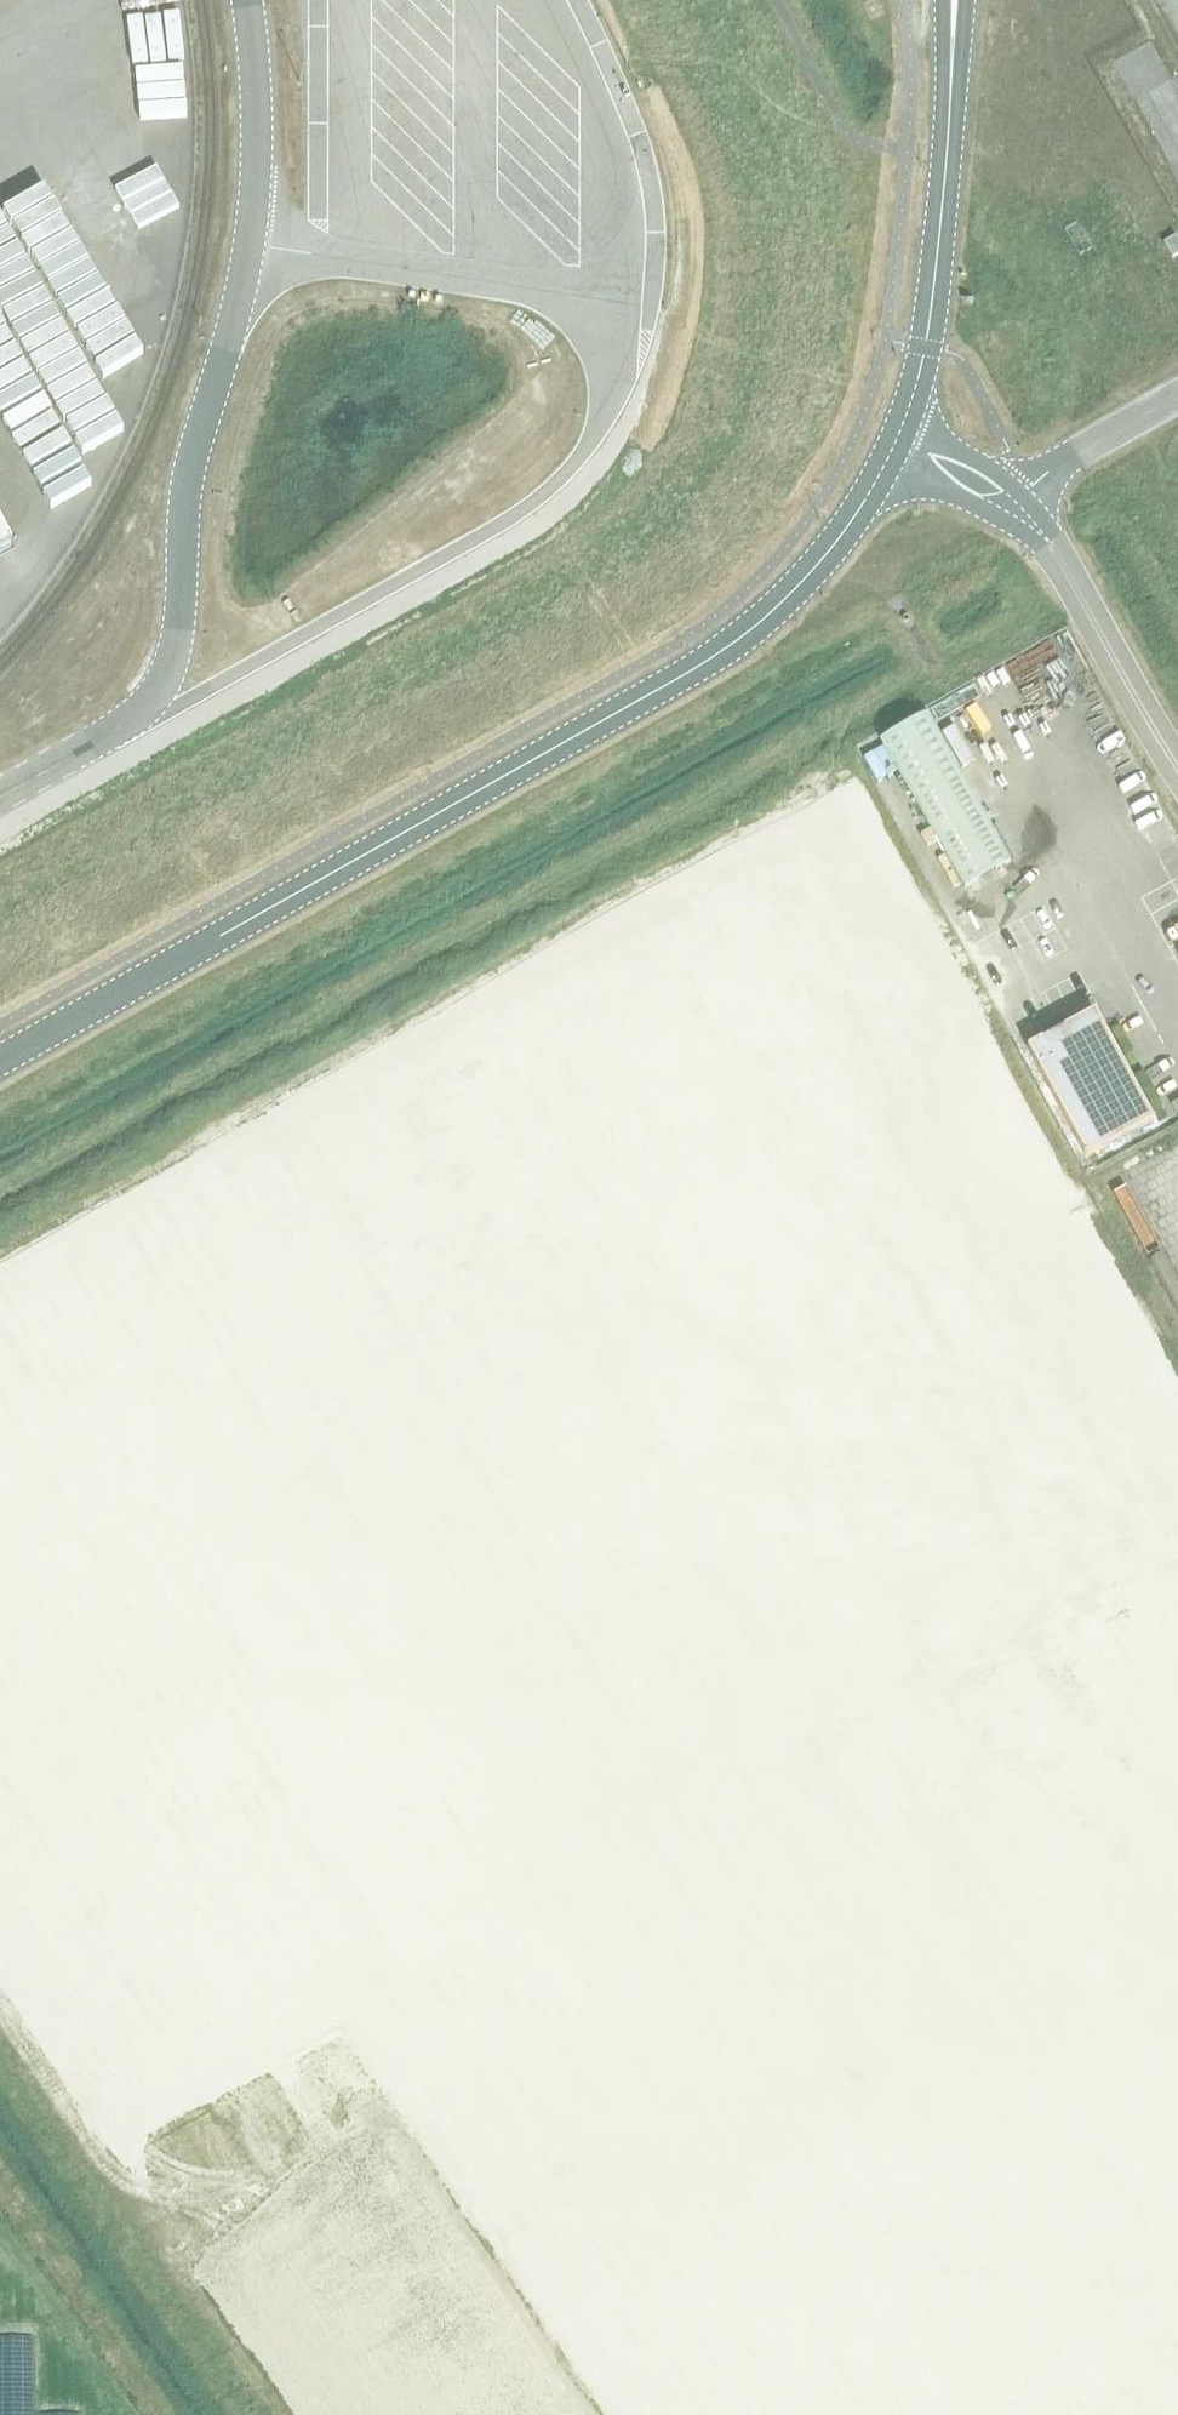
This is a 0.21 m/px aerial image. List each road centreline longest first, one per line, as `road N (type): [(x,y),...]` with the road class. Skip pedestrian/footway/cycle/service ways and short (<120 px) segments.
road 1 (unclassified): [(0,1062),(705,666),(788,595),(851,523),(896,446)]
road 2 (unclassified): [(144,709),(173,662),(187,473),(231,331),(248,245),(257,101),(245,0)]
road 3 (unclassified): [(144,709),(206,688),(517,514),(559,481),(600,433),(620,288)]
road 4 (unclassified): [(1177,763),(1060,558),(1013,504)]
road 5 (unclassified): [(948,157),(928,347),(896,446)]
road 6 (track): [(908,149),(857,141),(776,0)]
road 7 (unclassified): [(1177,395),(1073,456),(1013,504)]
road 8 (unclassified): [(0,794),(144,709)]
road 9 (unclassified): [(948,157),(966,0)]
road 10 (unclassified): [(943,0),(948,157)]
road 11 (unclassified): [(1013,504),(896,446)]

